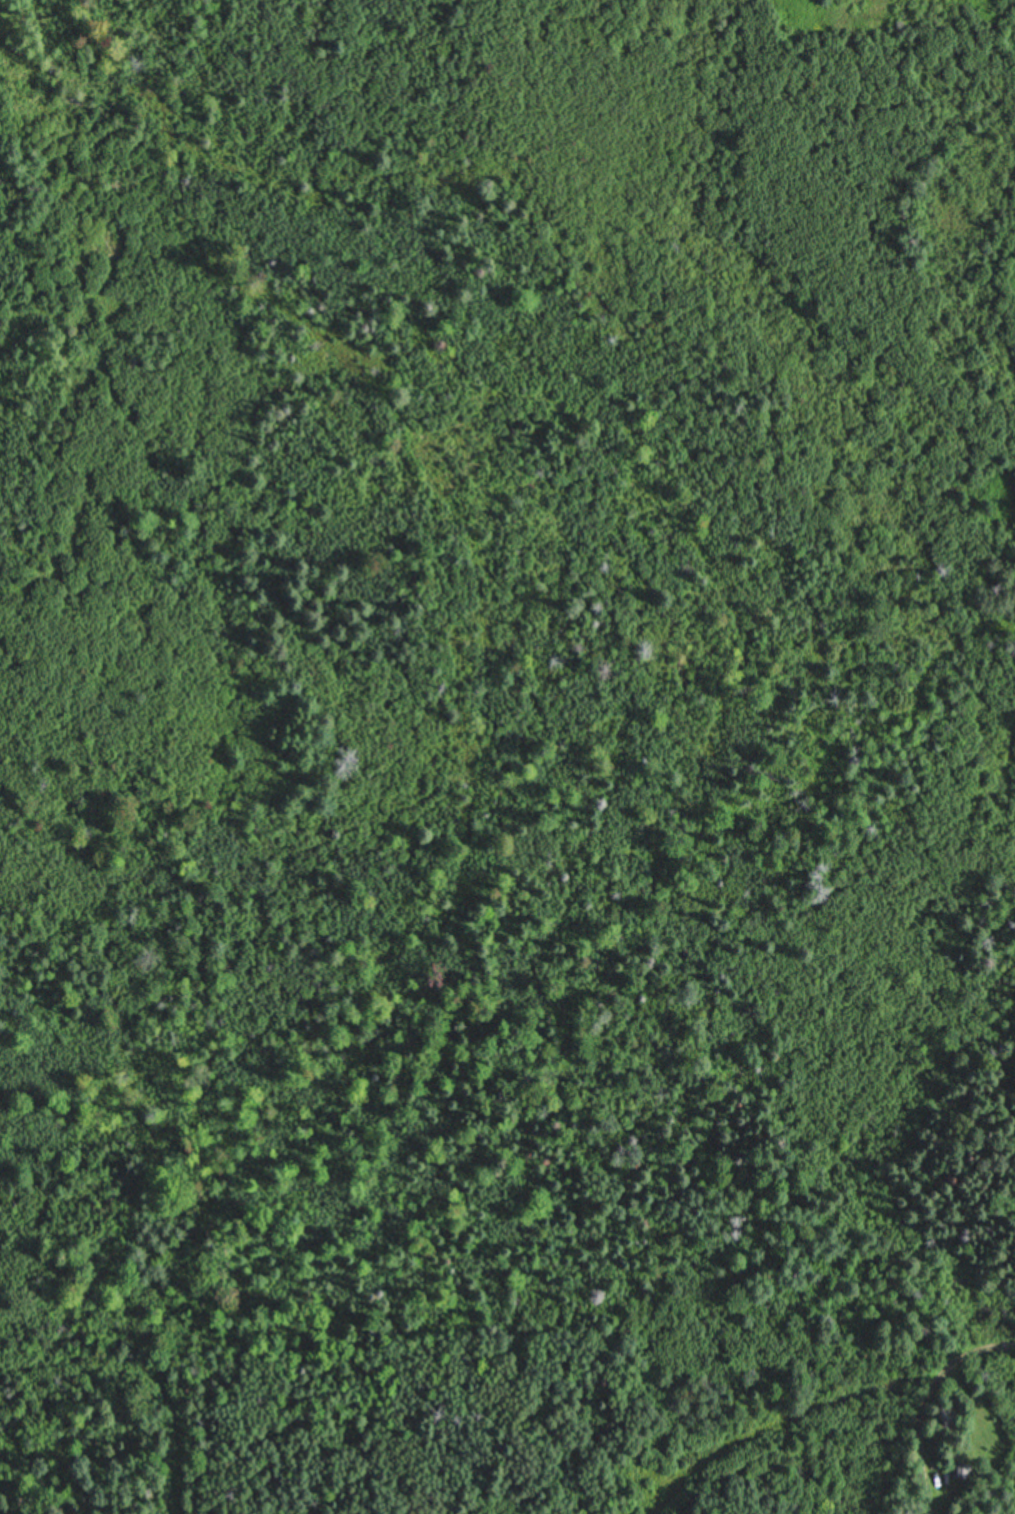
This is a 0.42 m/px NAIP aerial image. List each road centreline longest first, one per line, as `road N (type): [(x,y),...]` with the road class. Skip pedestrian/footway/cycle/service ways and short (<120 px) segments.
road 1 (residential): [(1014,1318),(935,1320),(900,1391),(893,1513)]

